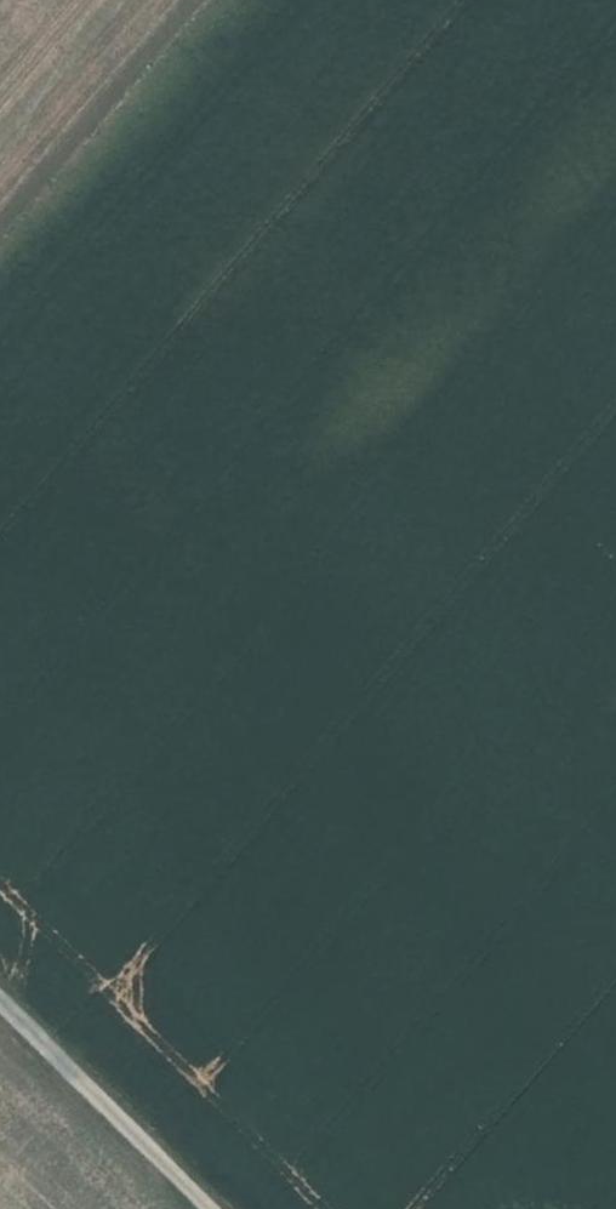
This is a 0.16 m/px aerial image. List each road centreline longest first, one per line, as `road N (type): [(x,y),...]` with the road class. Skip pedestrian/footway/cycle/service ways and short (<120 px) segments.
road 1 (track): [(0,1004),(211,1208)]

